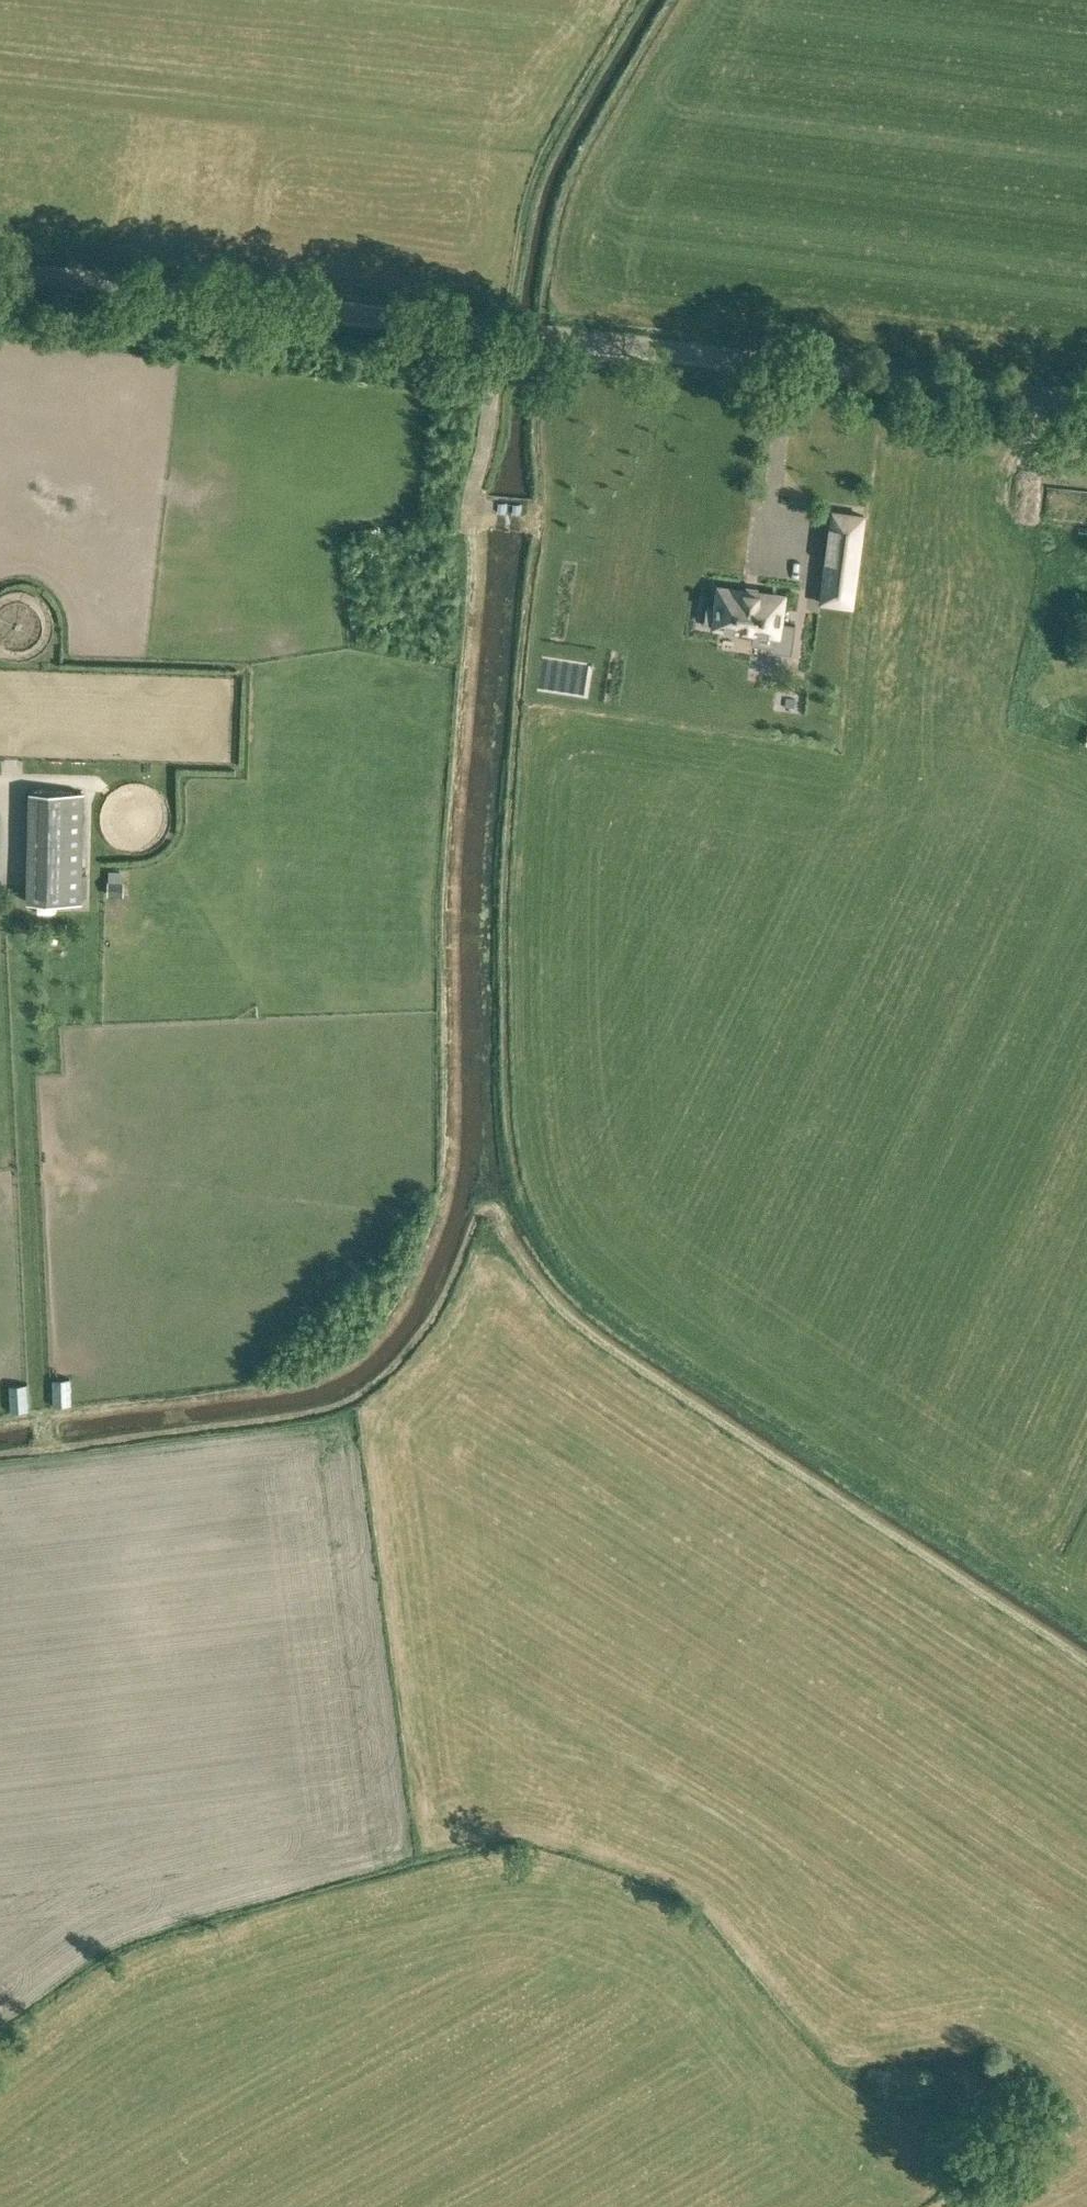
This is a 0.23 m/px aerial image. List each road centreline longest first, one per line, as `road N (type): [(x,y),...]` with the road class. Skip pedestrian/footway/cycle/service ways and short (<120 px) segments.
road 1 (unclassified): [(1086,405),(0,272)]

